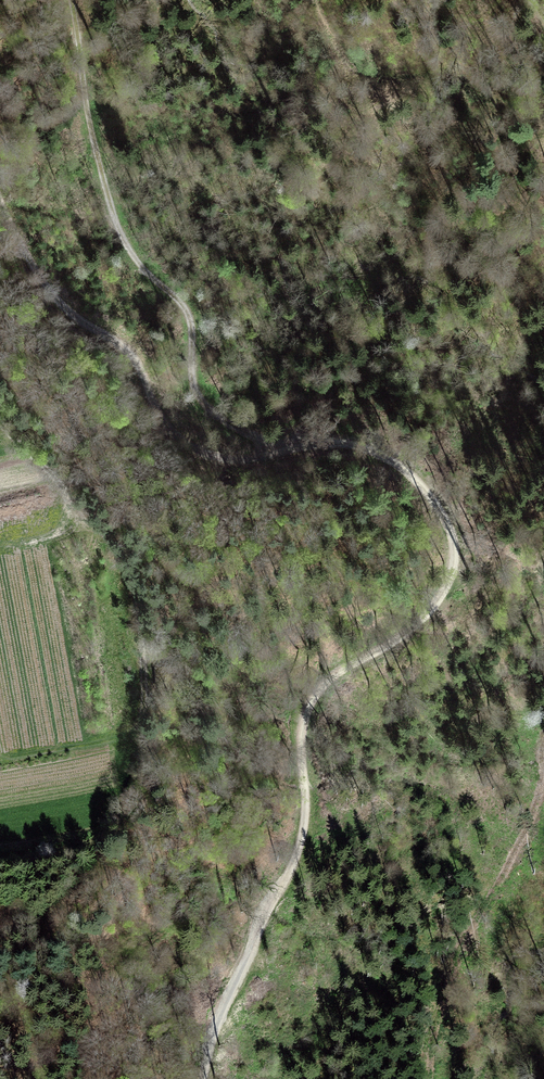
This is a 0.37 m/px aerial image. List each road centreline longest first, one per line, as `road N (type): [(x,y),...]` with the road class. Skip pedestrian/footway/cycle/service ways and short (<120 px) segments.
road 1 (track): [(284,449),(355,442),(396,456),(444,515),(457,563),(450,589),(418,625),(326,678),(307,703),(297,865),(240,975),(203,1078)]
road 2 (track): [(71,0),(104,185),(140,262),(187,309),(196,389),(233,429),(284,449)]
road 3 (track): [(0,199),(57,302),(128,349),(159,413),(188,447),(221,457),(284,449)]
road 4 (track): [(0,425),(44,459),(67,502),(110,539),(132,591),(143,654),(139,733)]
road 5 (track): [(432,1078),(447,980),(529,830),(543,783)]

